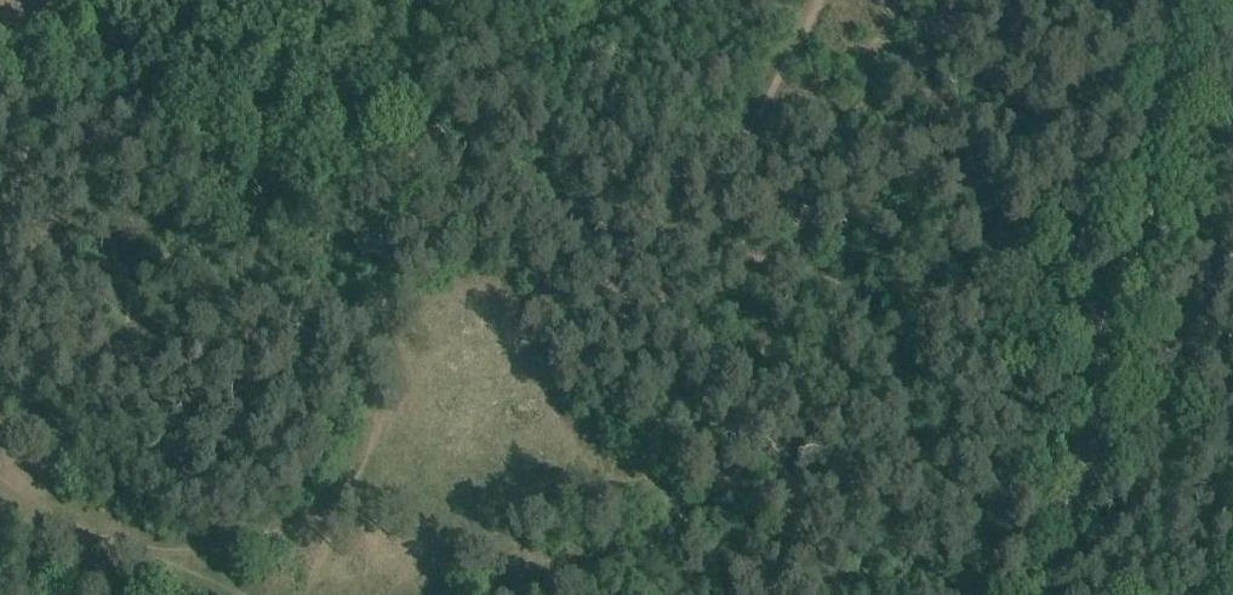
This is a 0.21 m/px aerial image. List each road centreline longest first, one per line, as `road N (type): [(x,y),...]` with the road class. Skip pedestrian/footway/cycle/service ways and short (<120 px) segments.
road 1 (tertiary): [(1187,0),(1050,594)]

